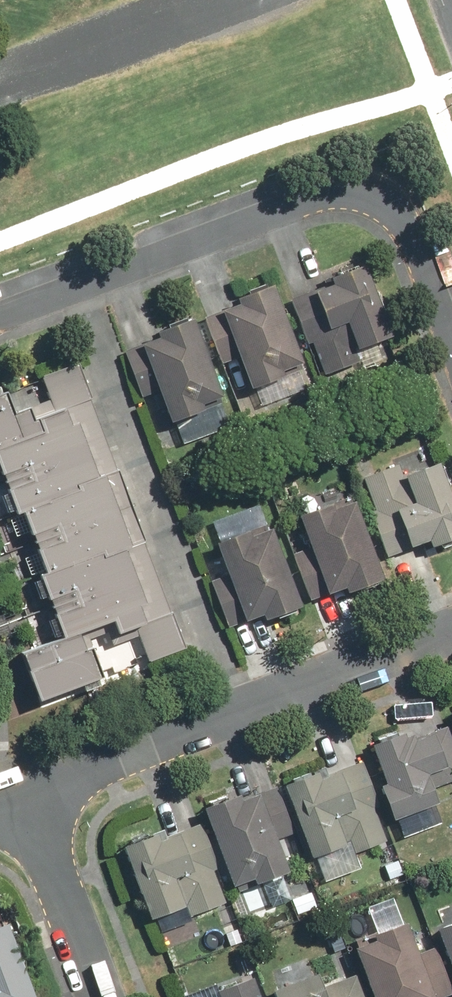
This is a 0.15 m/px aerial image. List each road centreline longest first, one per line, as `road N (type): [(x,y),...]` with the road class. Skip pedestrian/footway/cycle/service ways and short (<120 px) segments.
road 1 (residential): [(451,333),(411,230),(370,203),(330,198),(0,322)]
road 2 (residential): [(24,801),(451,631)]
road 3 (residential): [(24,801),(100,996)]

